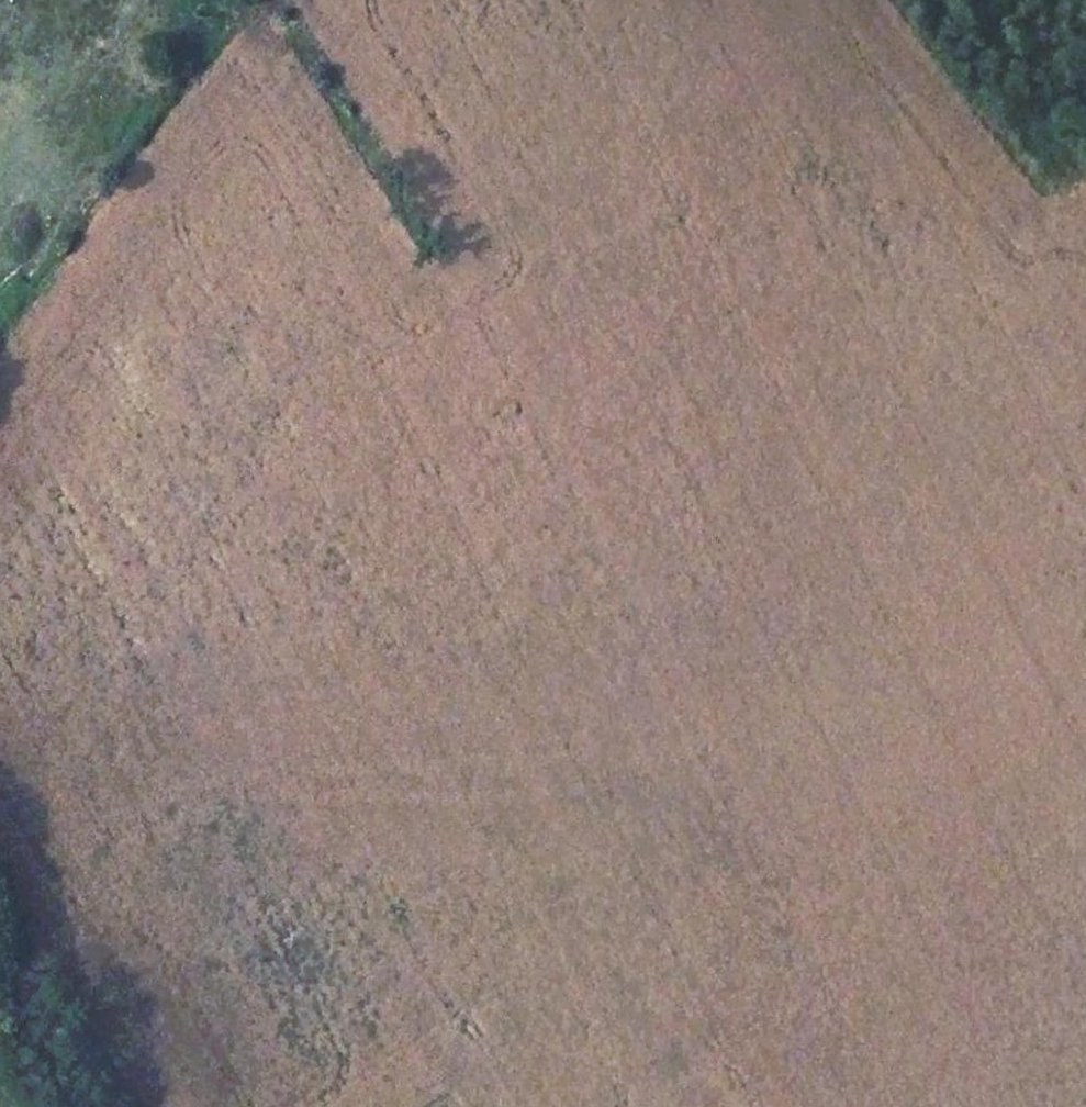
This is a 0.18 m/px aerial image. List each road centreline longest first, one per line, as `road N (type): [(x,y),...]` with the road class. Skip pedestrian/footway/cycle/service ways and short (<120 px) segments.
road 1 (track): [(99,1106),(0,975)]

